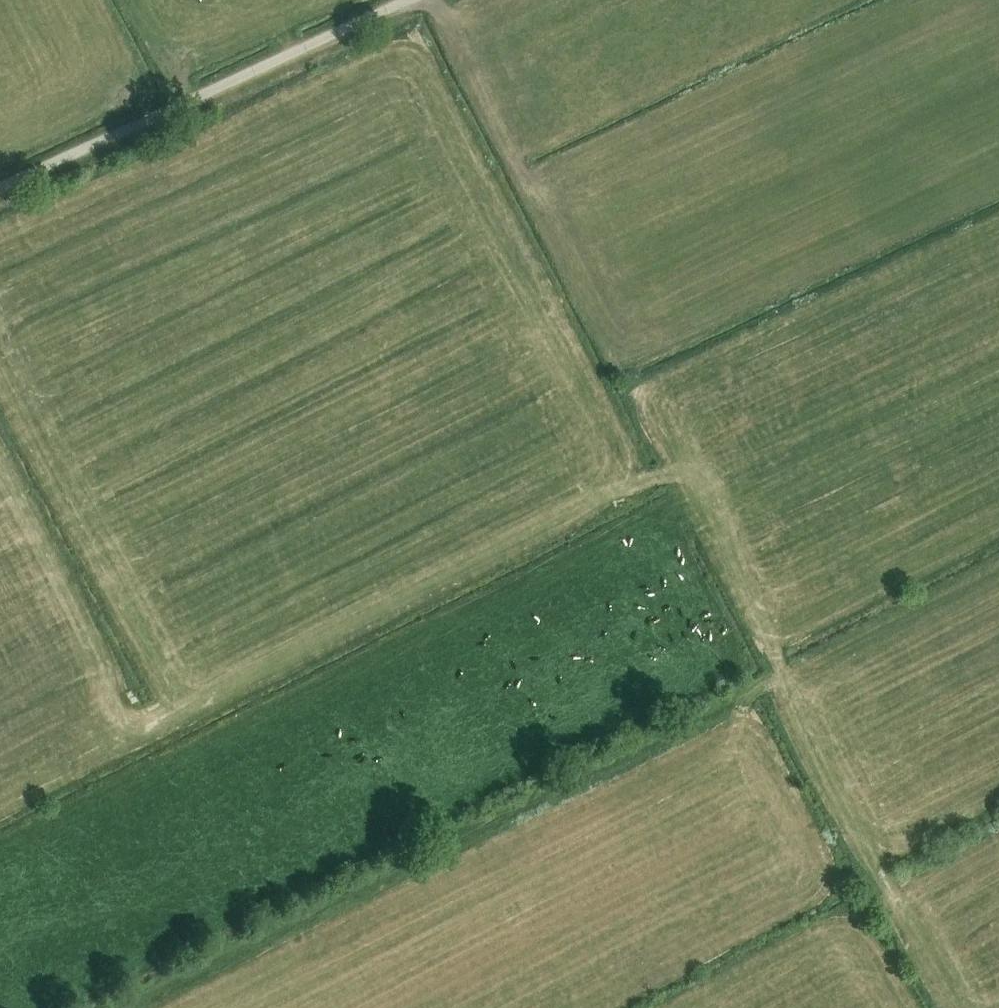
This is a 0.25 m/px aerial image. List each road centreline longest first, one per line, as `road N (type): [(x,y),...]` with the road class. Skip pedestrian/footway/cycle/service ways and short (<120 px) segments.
road 1 (unclassified): [(0,185),(395,0)]

